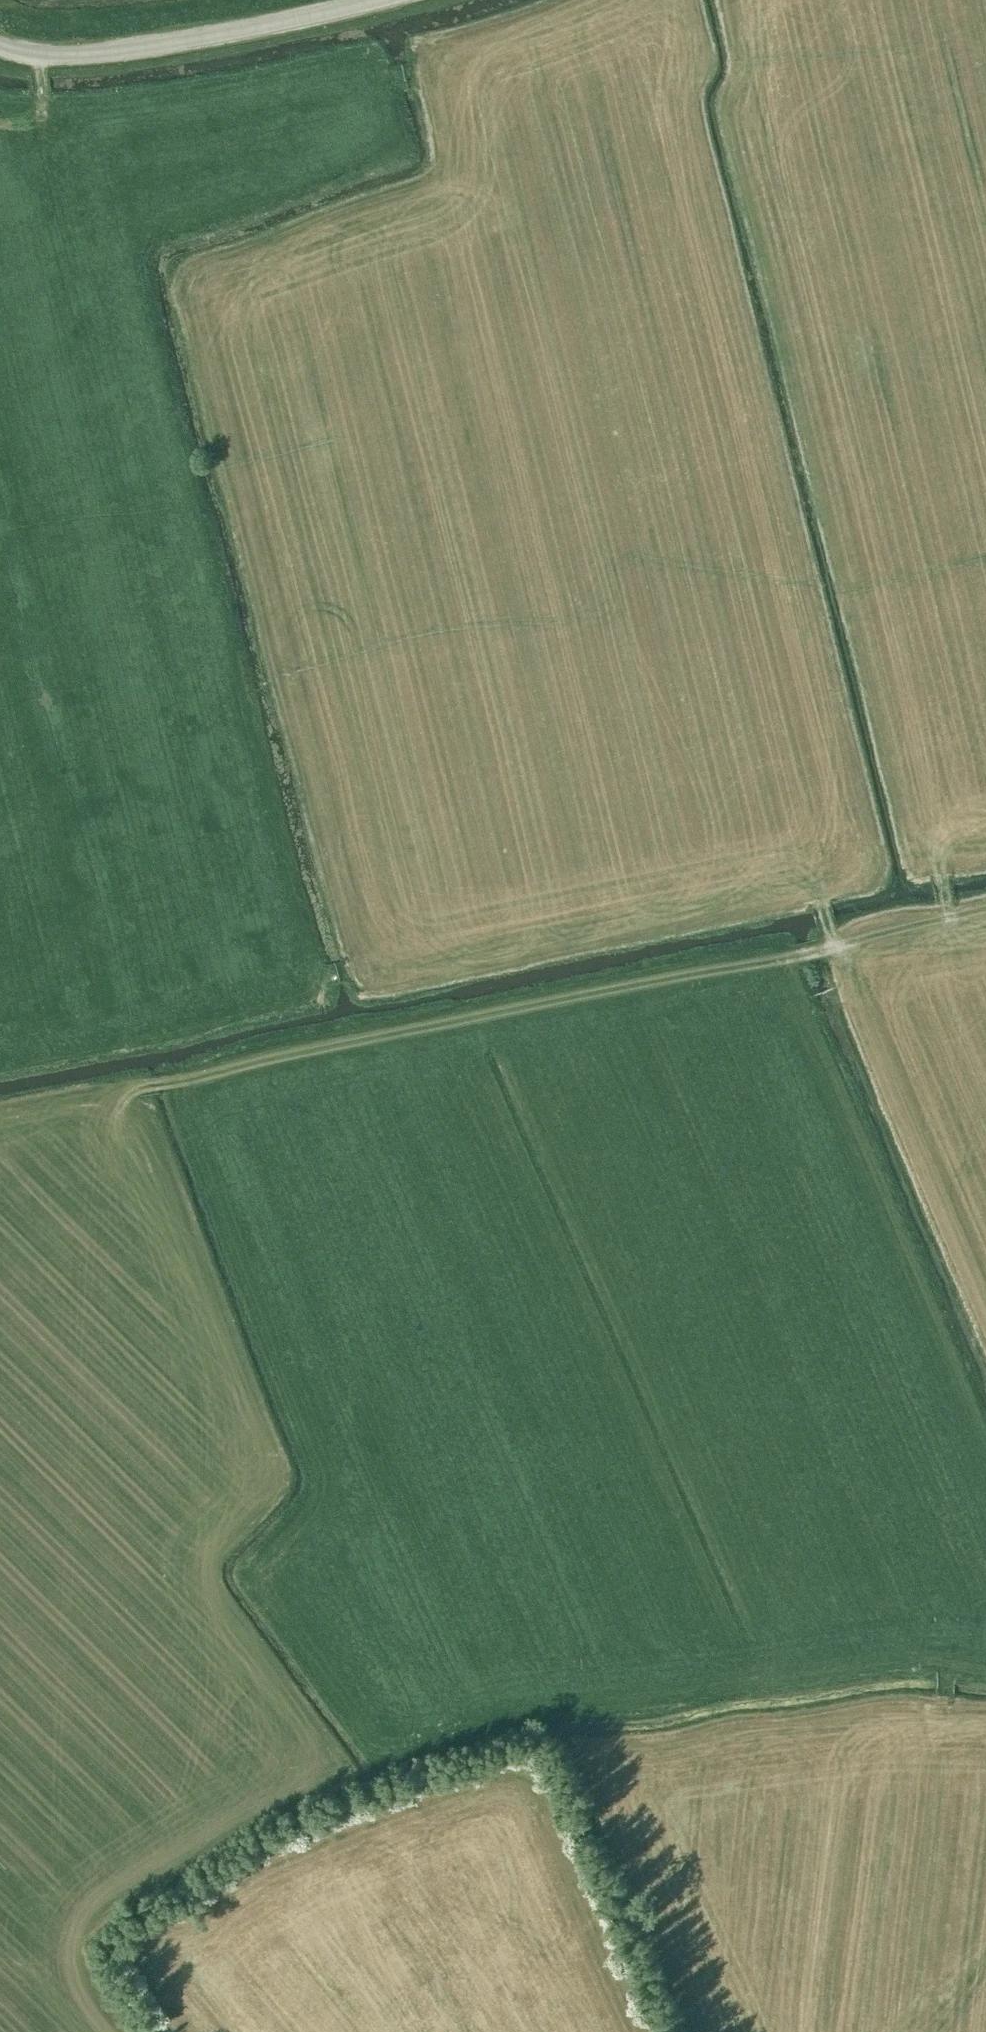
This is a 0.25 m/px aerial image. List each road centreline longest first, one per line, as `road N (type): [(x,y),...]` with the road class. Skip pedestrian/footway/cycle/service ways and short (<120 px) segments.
road 1 (tertiary): [(0,45),(114,51),(381,0)]
road 2 (track): [(985,918),(828,945),(818,894)]

